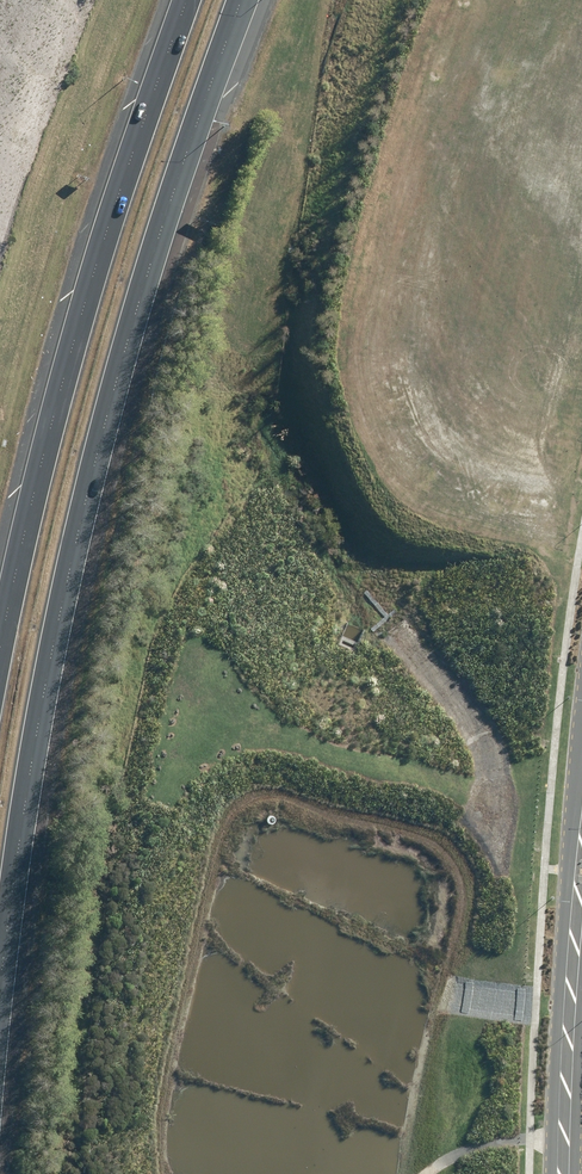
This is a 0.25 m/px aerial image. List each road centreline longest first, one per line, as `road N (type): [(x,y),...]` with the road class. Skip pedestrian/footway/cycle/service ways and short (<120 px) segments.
road 1 (motorway): [(244,0),(106,411),(52,650),(0,986)]
road 2 (motorway): [(0,649),(66,368),(187,0)]
road 3 (secondary): [(562,1173),(581,818)]

